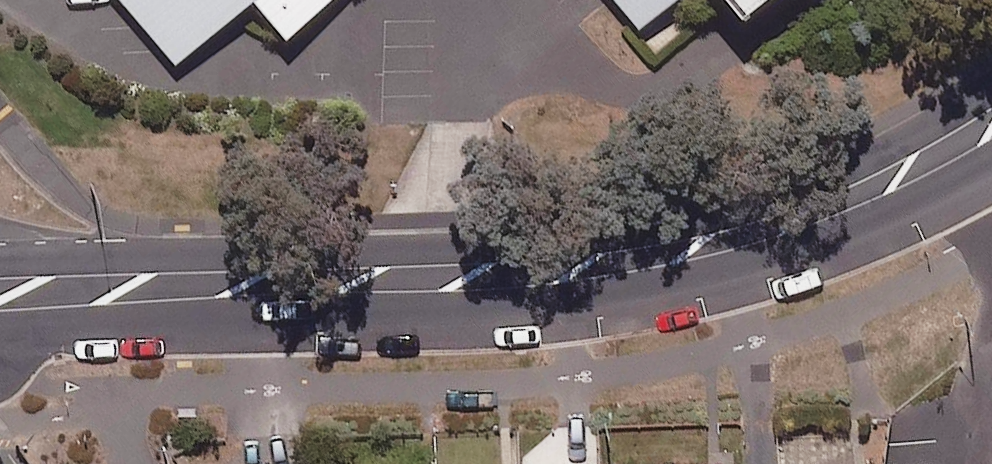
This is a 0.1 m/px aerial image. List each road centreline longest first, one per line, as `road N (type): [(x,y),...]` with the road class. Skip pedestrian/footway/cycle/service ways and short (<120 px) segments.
road 1 (secondary): [(0,264),(432,255),(637,237),(710,221),(848,168),(991,91)]
road 2 (secondary): [(991,160),(805,252),(688,283),(495,306),(0,328)]

